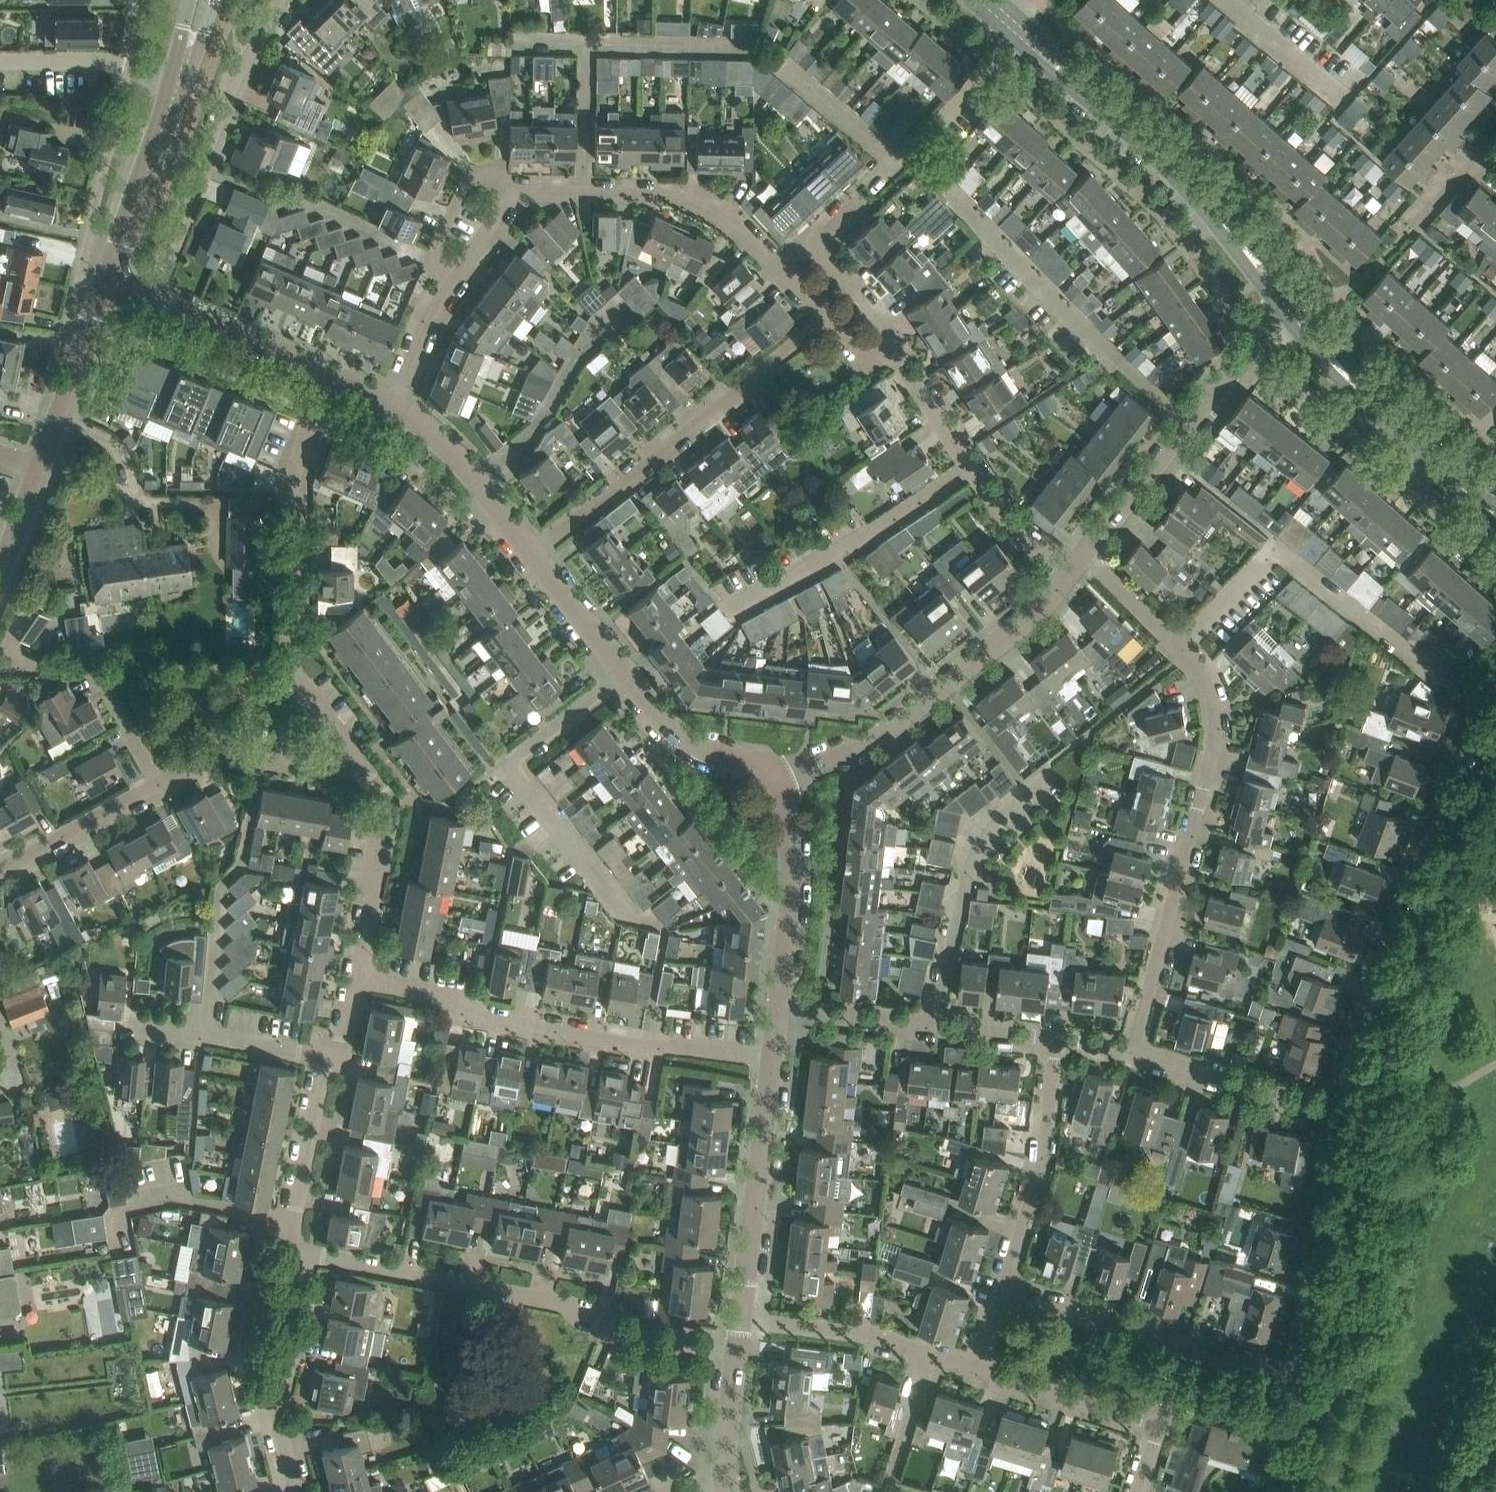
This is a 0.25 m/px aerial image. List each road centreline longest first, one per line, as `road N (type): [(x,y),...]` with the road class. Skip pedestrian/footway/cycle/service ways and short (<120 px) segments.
road 1 (residential): [(1130,1049),(1201,797),(1213,709),(1181,649),(1083,553)]
road 2 (residential): [(1342,1112),(1367,992),(1484,680)]
road 3 (residential): [(730,1342),(613,1325),(602,1311),(305,1258)]
road 4 (residential): [(772,1063),(483,1013),(452,996),(357,978)]
road 5 (tertiary): [(1293,308),(1249,245),(1002,14)]
road 6 (residential): [(355,749),(309,690),(290,627),(292,480),(328,373)]
road 7 (residential): [(1182,1346),(1294,1381),(1342,1112)]
road 8 (residential): [(538,549),(825,320)]
road 9 (residential): [(1185,426),(937,171)]
road 10 (residential): [(780,786),(862,744),(1030,613),(1062,575)]
road 11 (residential): [(780,786),(769,770),(697,743),(661,715),(538,549)]
road 12 (residential): [(283,0),(235,85),(149,298)]
road 13 (residential): [(208,1036),(221,883),(242,863),(263,752)]
road 14 (residential): [(1062,575),(897,334)]
road 15 (residential): [(778,270),(693,200),(515,191)]
road 16 (residential): [(1055,1039),(778,1005)]
road 17 (residential): [(732,1325),(772,1063)]
road 18 (residential): [(1003,1293),(1044,1149),(1055,1039)]
road 19 (residential): [(980,1368),(887,1344),(732,1325)]
road 20 (residential): [(357,978),(389,799),(355,749)]
road 21 (residential): [(305,1491),(277,1383),(305,1258)]
road 22 (residential): [(778,1005),(794,844),(780,786)]
road 23 (tertiary): [(1442,471),(1366,400),(1293,308)]
road 24 (residential): [(1342,1112),(1130,1049)]
road 25 (residential): [(538,549),(439,433),(387,397)]
road 26 (tertiary): [(106,284),(179,82)]
road 27 (residential): [(305,1258),(293,1219),(332,1056)]
road 28 (residential): [(328,373),(149,298)]
road 29 (tertiary): [(41,466),(106,284)]
road 30 (residential): [(1160,1424),(980,1368)]
road 31 (residential): [(1182,1346),(1003,1293)]
road 32 (residential): [(0,868),(159,780)]
road 33 (residential): [(179,82),(99,61),(0,62)]
road 34 (residential): [(459,276),(429,259),(467,183),(481,175),(515,191)]
road 35 (residential): [(1083,553),(1185,426)]
road 36 (residential): [(1185,426),(1293,308)]
road 37 (residential): [(1347,103),(1227,0)]
road 38 (residential): [(459,276),(387,397)]
road 39 (residential): [(727,1482),(730,1342)]
road 40 (residential): [(159,780),(95,666)]
road 41 (residential): [(897,334),(813,240)]
road 42 (residential): [(332,1056),(208,1036)]

